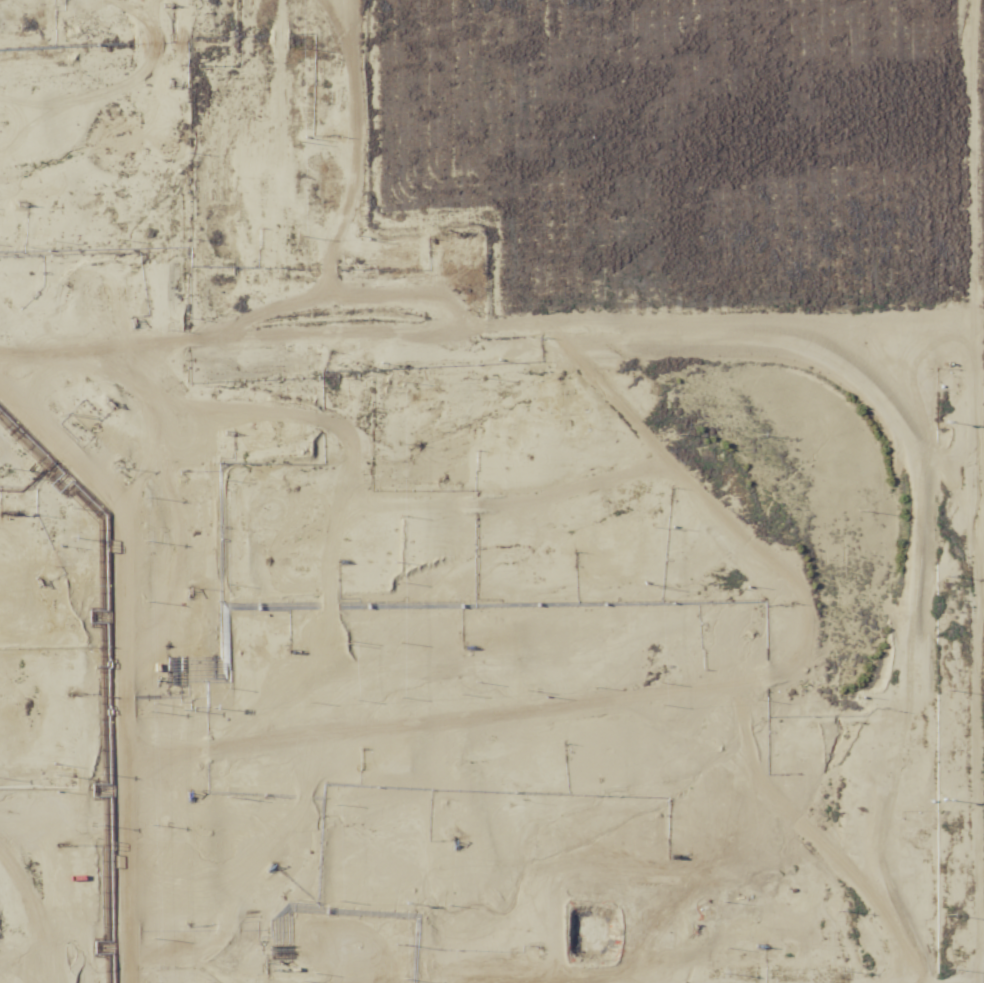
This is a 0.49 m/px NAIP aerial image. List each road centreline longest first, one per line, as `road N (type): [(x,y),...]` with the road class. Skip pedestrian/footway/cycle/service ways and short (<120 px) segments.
road 1 (track): [(185,0),(538,229),(872,227),(983,408)]

